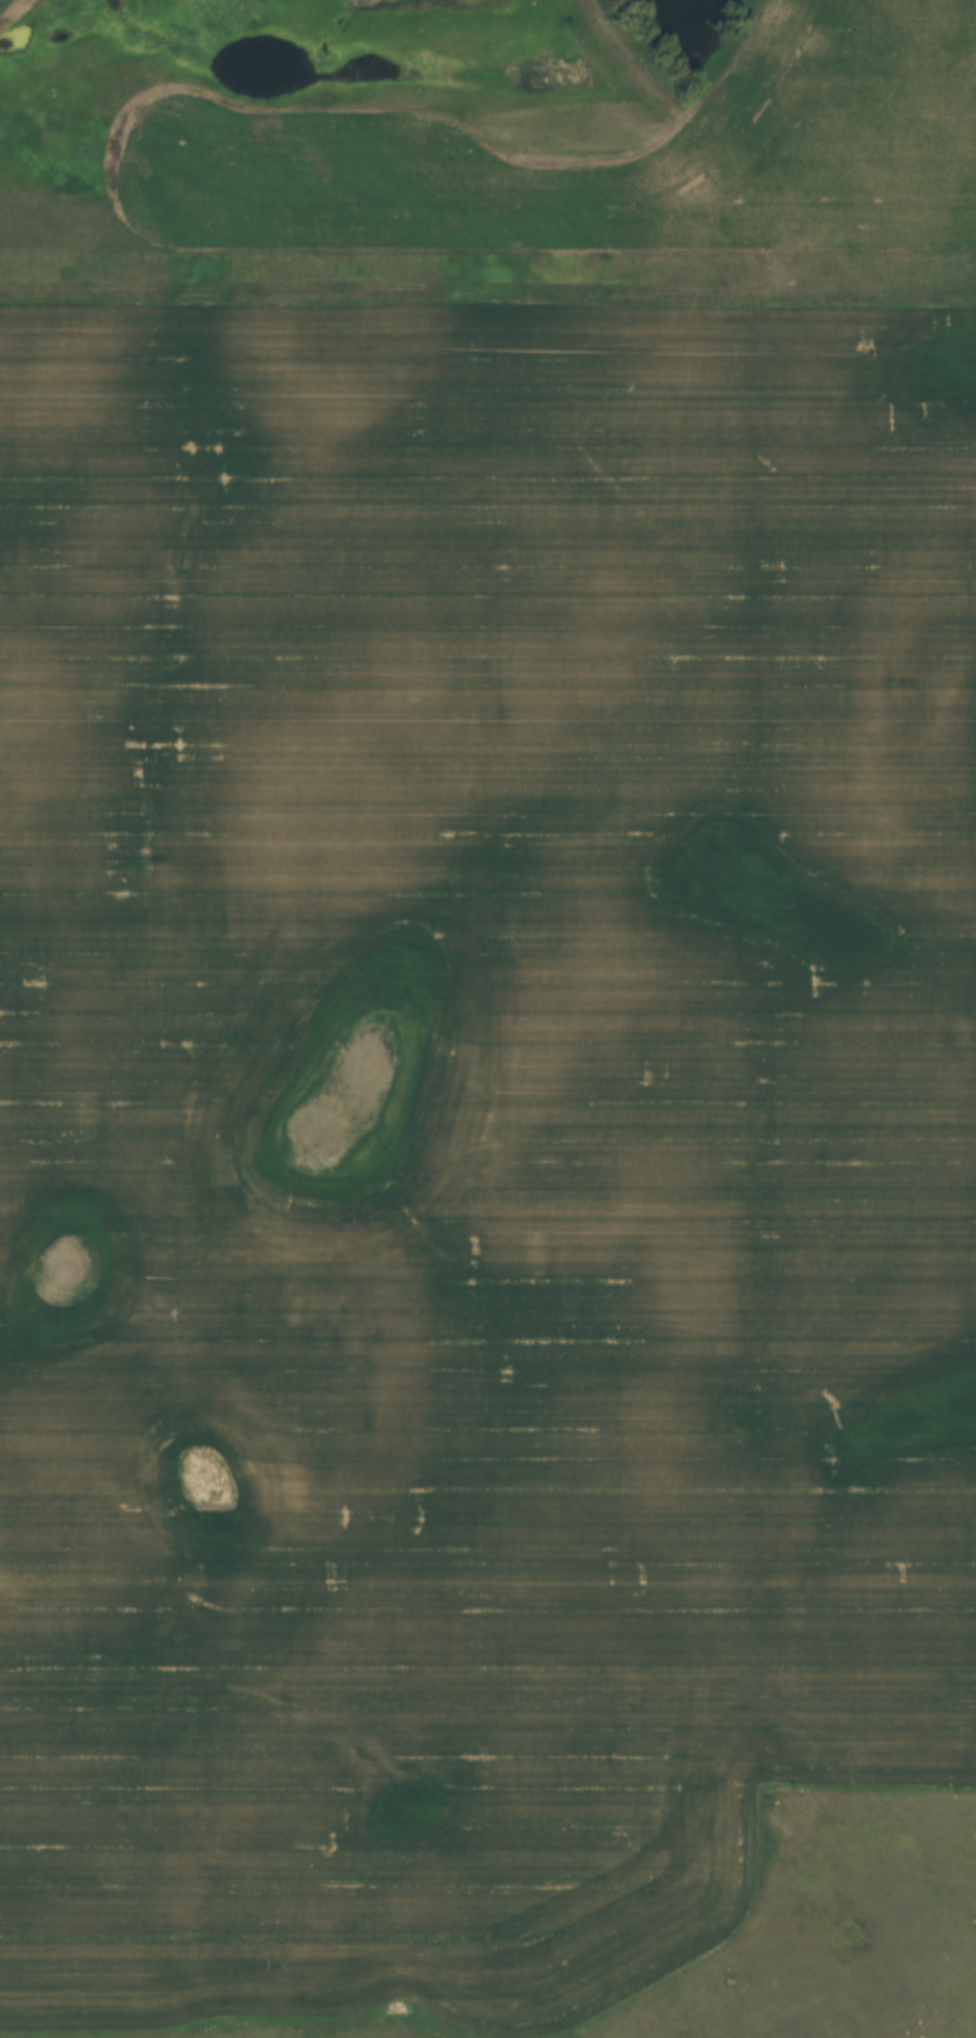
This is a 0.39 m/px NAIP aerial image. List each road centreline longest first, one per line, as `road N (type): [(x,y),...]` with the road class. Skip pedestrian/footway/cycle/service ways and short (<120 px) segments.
road 1 (track): [(0,294),(975,302)]

